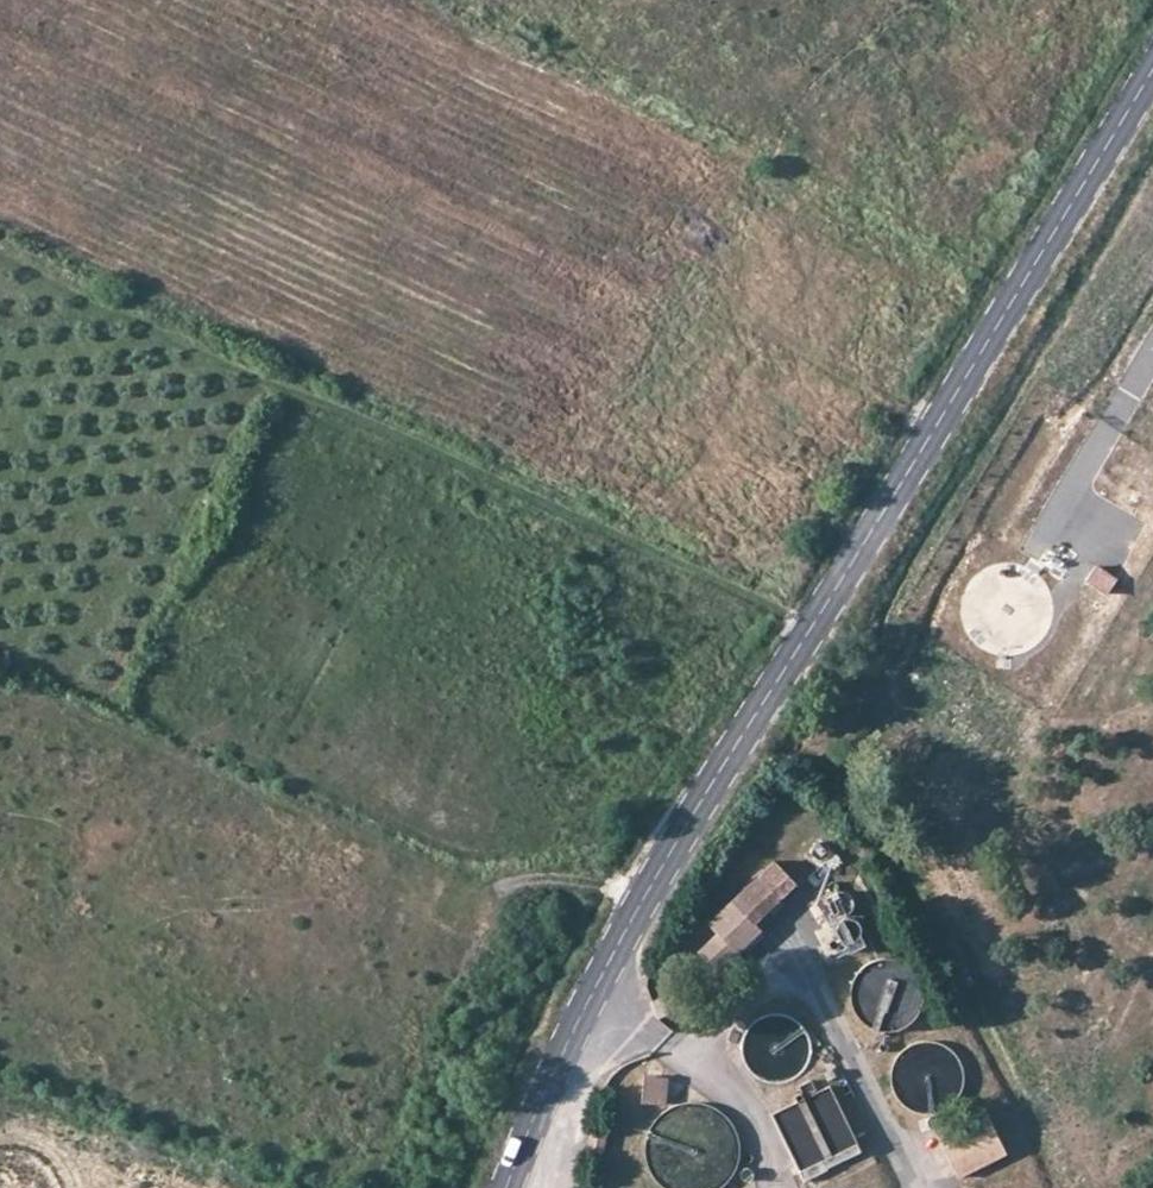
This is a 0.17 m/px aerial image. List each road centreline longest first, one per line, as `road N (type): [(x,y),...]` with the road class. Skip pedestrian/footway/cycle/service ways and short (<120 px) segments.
road 1 (tertiary): [(1152,69),(604,963),(512,1187)]

